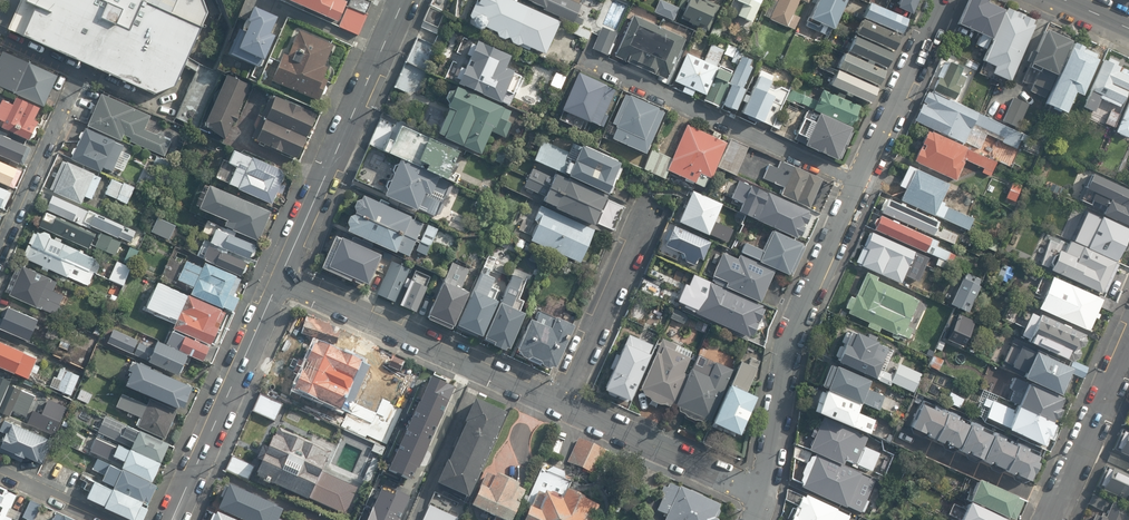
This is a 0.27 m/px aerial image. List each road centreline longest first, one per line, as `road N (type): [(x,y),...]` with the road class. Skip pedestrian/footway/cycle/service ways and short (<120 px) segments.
road 1 (residential): [(859,186),(803,318),(772,486)]
road 2 (residential): [(278,280),(566,404)]
road 3 (residential): [(402,0),(278,280)]
road 4 (residential): [(859,186),(605,70)]
road 5 (residential): [(278,280),(172,519)]
road 6 (residential): [(566,404),(772,486)]
road 7 (residential): [(0,257),(83,67)]
road 8 (residential): [(566,404),(648,214)]
road 9 (residential): [(947,0),(859,186)]
road 10 (residential): [(1050,519),(1128,347)]

